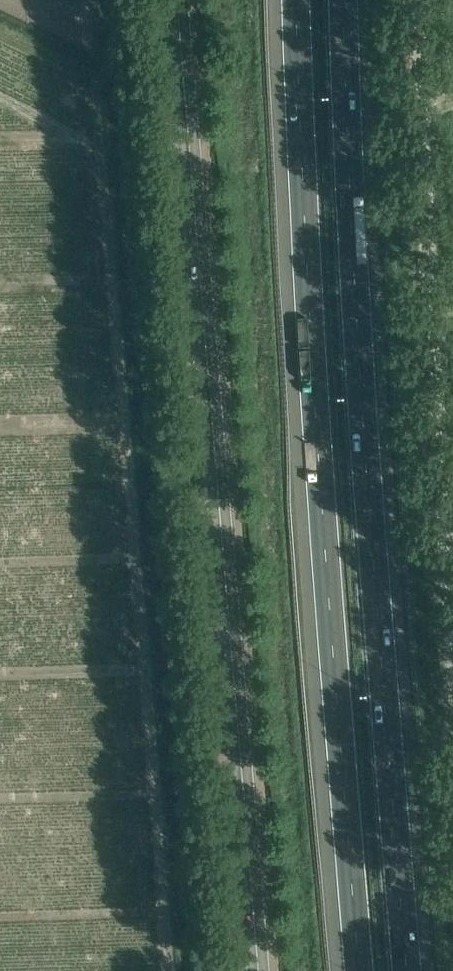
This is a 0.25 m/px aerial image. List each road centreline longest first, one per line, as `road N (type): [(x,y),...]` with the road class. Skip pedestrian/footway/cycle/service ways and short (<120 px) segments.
road 1 (tertiary): [(258,970),(177,0)]
road 2 (motorway): [(295,0),(299,333),(346,970)]
road 3 (motorway): [(411,970),(356,0)]
road 4 (unclassified): [(452,606),(421,0)]

